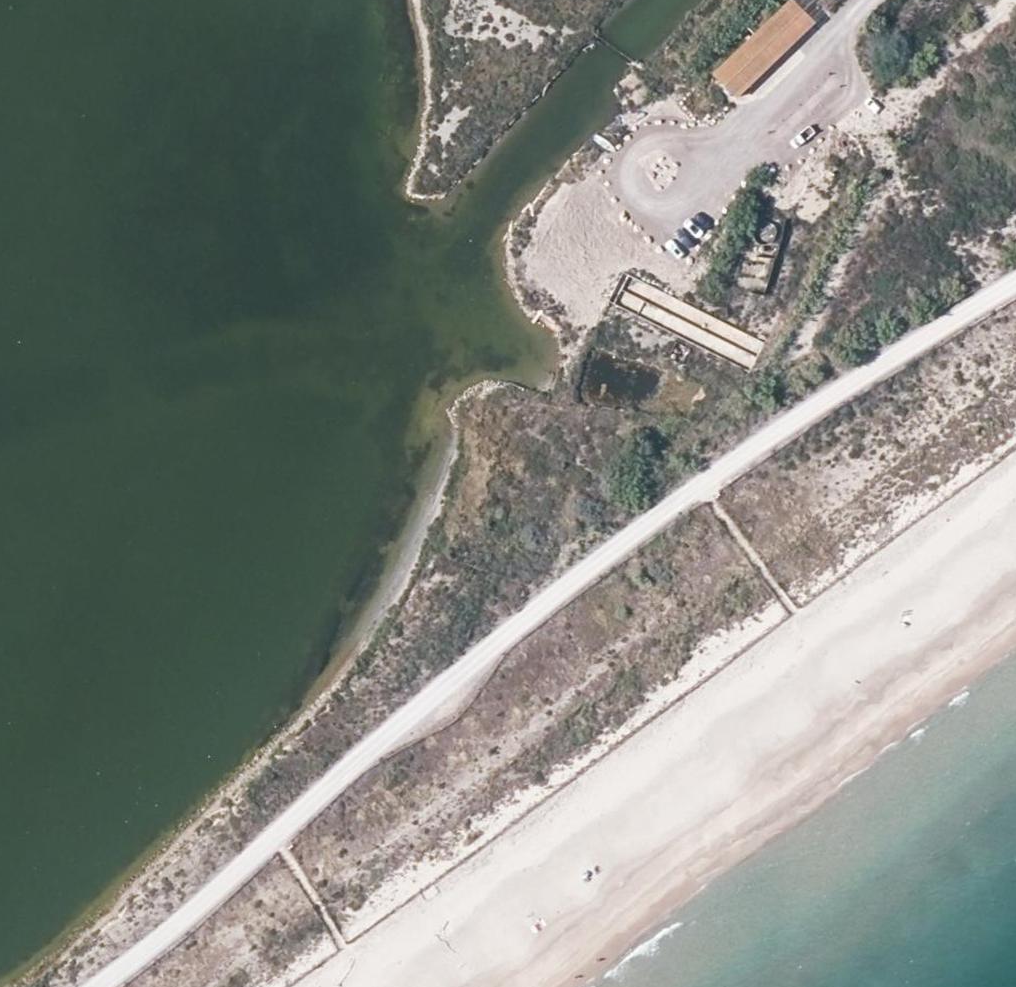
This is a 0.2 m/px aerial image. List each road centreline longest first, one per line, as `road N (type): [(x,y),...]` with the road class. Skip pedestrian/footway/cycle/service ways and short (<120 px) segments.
road 1 (track): [(1015,283),(700,486),(501,639),(98,986)]
road 2 (track): [(877,0),(724,166),(665,219),(620,244)]

